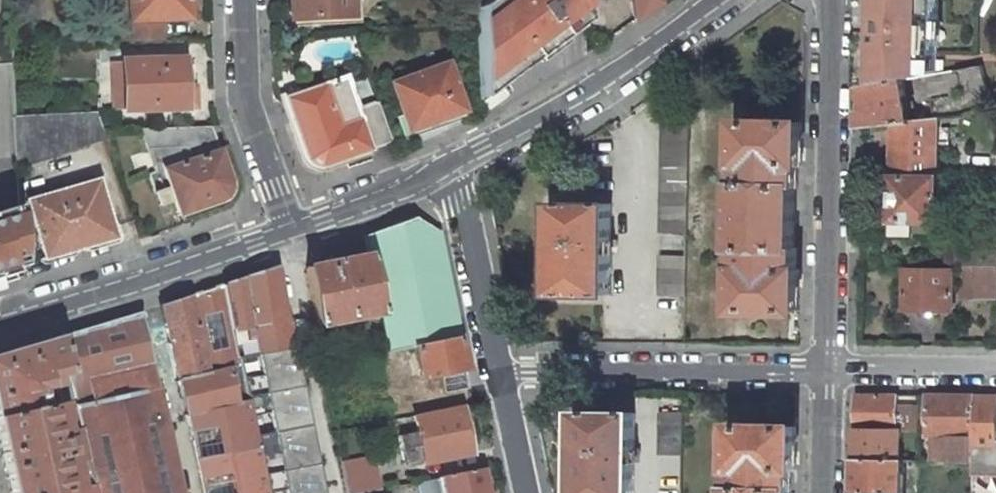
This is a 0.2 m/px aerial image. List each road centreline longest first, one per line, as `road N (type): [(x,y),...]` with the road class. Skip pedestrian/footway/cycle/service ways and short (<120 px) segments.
road 1 (residential): [(830,0),(825,368)]
road 2 (residential): [(825,368),(502,365)]
road 3 (secondary): [(455,162),(639,60),(718,0)]
road 4 (residential): [(338,492),(286,232)]
road 5 (residential): [(286,232),(242,106),(239,0)]
road 6 (residential): [(142,280),(188,492)]
road 7 (residential): [(455,162),(502,365)]
road 8 (secondary): [(286,232),(455,162)]
road 9 (residential): [(995,370),(825,368)]
road 10 (secondary): [(142,280),(286,232)]
road 11 (secondary): [(0,324),(142,280)]
road 12 (residential): [(502,365),(526,492)]
road 13 (residential): [(825,368),(824,492)]

